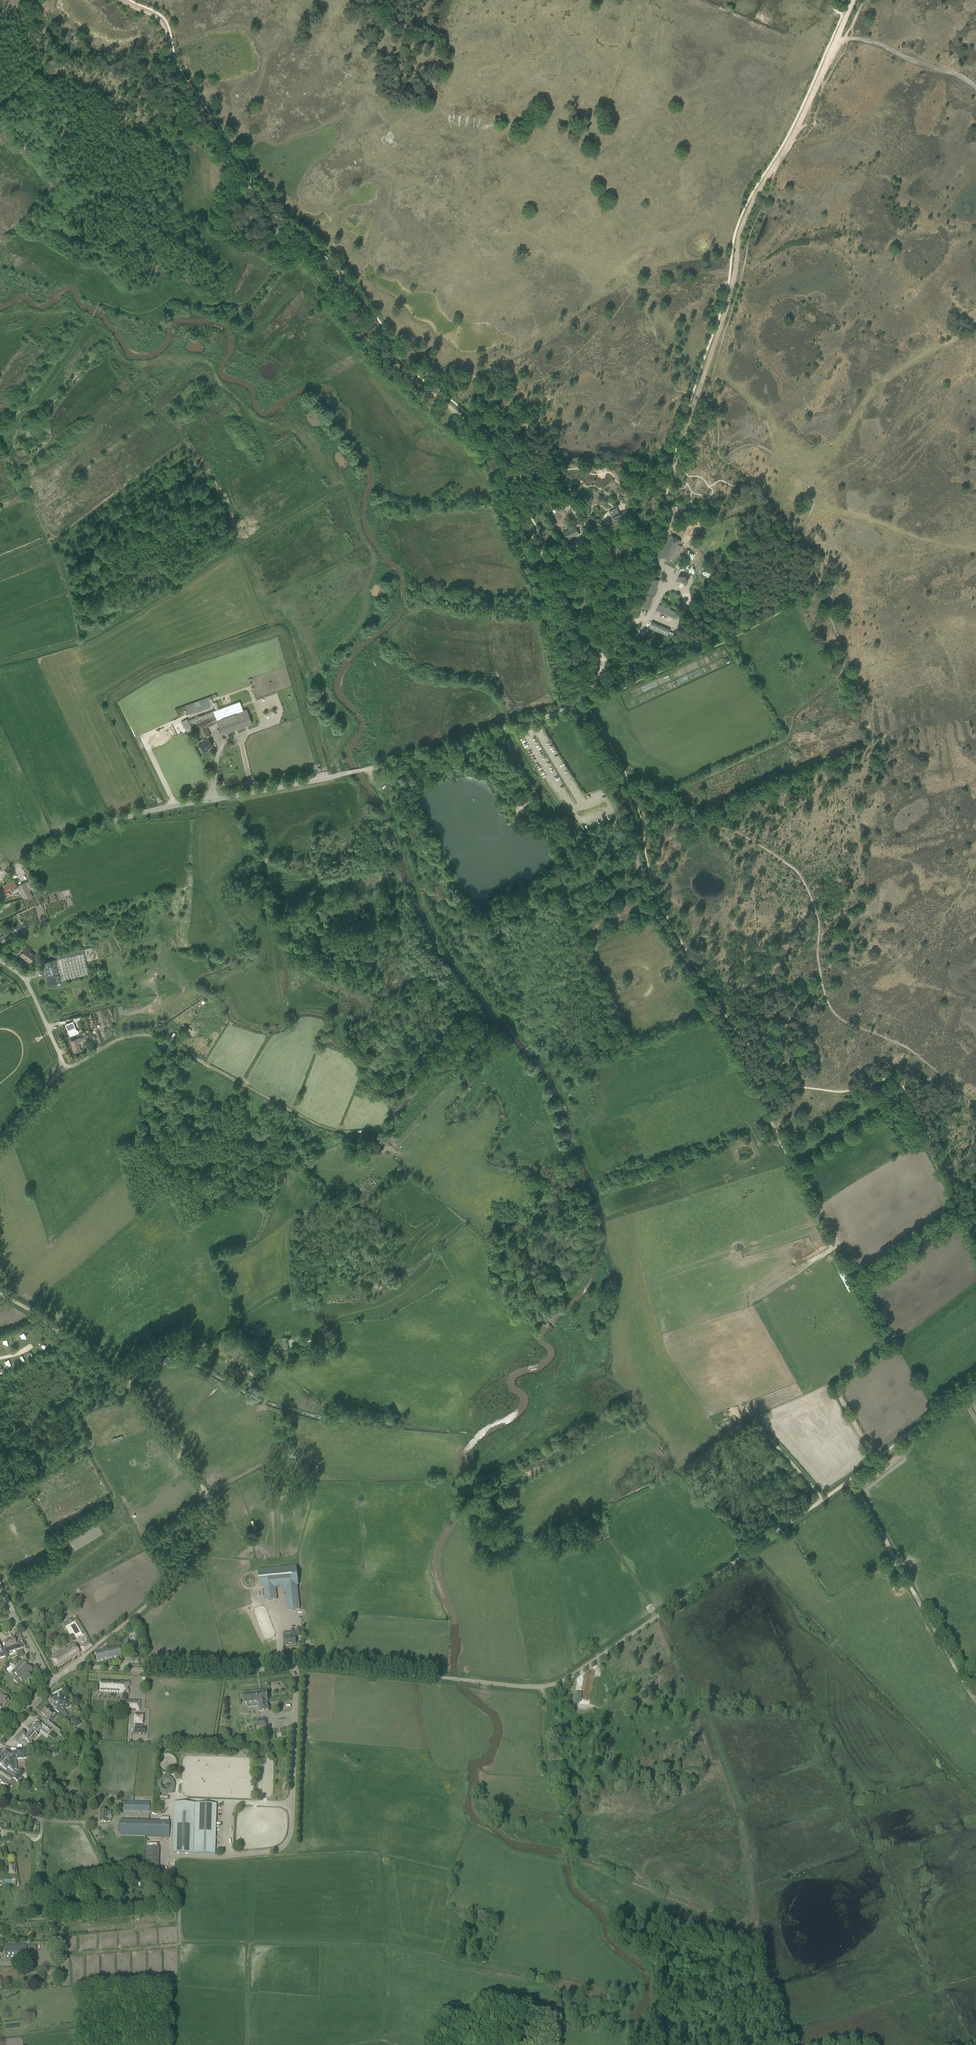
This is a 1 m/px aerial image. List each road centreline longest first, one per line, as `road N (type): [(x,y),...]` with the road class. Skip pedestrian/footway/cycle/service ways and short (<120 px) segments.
road 1 (track): [(615,774),(677,792),(786,739),(796,712),(844,667),(846,652),(832,623),(835,579),(802,530),(814,501),(805,479),(759,445),(718,453),(713,372),(774,166)]
road 2 (unclassified): [(0,877),(121,819),(387,765),(561,711),(606,662),(653,538)]
road 3 (unclassified): [(460,1679),(536,1687),(576,1673),(966,1389)]
road 4 (track): [(715,1015),(882,1326),(881,1348),(837,1386),(875,1460)]
road 5 (track): [(975,1103),(907,1049),(836,1014),(823,989),(818,922),(796,870),(752,840),(619,783)]
road 6 (track): [(837,37),(745,218),(730,295),(667,502)]
road 7 (track): [(473,1076),(458,1059),(391,1090),(344,1044),(330,1010),(282,1007),(264,849),(227,797)]
road 8 (track): [(546,560),(507,453),(402,370),(339,274),(280,224)]
road 9 (track): [(529,1046),(443,944),(370,768)]
road 10 (track): [(126,1385),(212,1510),(170,1585),(107,1637)]
road 11 (unclassified): [(460,1679),(319,1665),(157,1671)]
road 12 (track): [(280,224),(262,211),(173,66),(162,23),(122,0)]
road 13 (track): [(234,1329),(242,1312),(230,1269),(237,1257),(294,1217),(315,1233),(400,1175)]
road 14 (track): [(619,783),(647,900),(715,1015)]
road 15 (track): [(82,1822),(105,1865),(167,1881),(177,1896),(181,1939),(249,1942)]
road 16 (track): [(249,1942),(388,1947),(485,1969)]
road 17 (track): [(528,1047),(517,1054),(508,1044),(473,1076),(502,1096),(509,1119),(501,1149),(537,1165),(536,1186)]
road 18 (track): [(528,1047),(559,1079),(715,1015)]
road 19 (track): [(0,662),(81,637),(77,607),(143,560)]
road 20 (track): [(542,1686),(554,1703),(708,1712)]
road 21 (track): [(6,1297),(126,1385)]
road 22 (track): [(975,88),(887,49),(837,37)]
road 23 (unclassified): [(66,1070),(26,986),(0,964)]
road 24 (track): [(126,1385),(234,1329)]
road 25 (track): [(700,371),(663,348),(633,279)]

